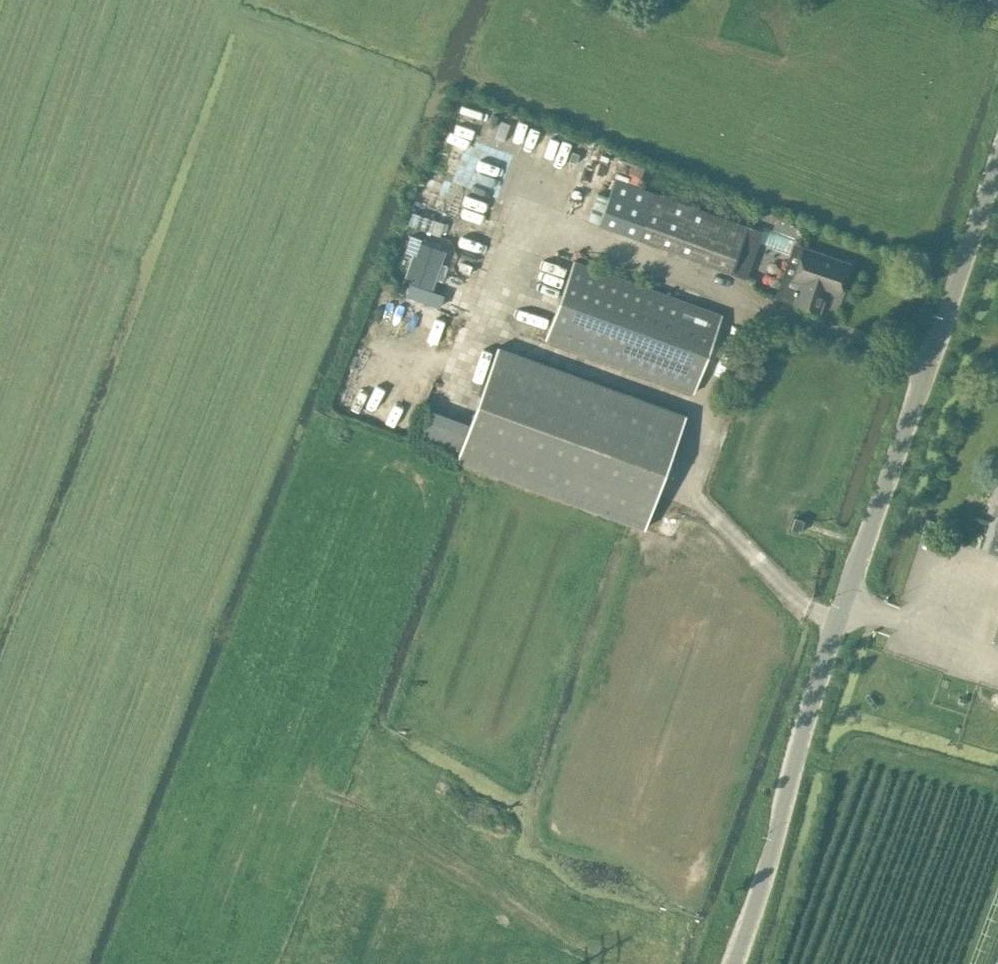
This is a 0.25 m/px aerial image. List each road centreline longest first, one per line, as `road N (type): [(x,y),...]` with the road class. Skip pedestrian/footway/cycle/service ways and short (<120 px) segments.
road 1 (unclassified): [(732,963),(997,168)]

